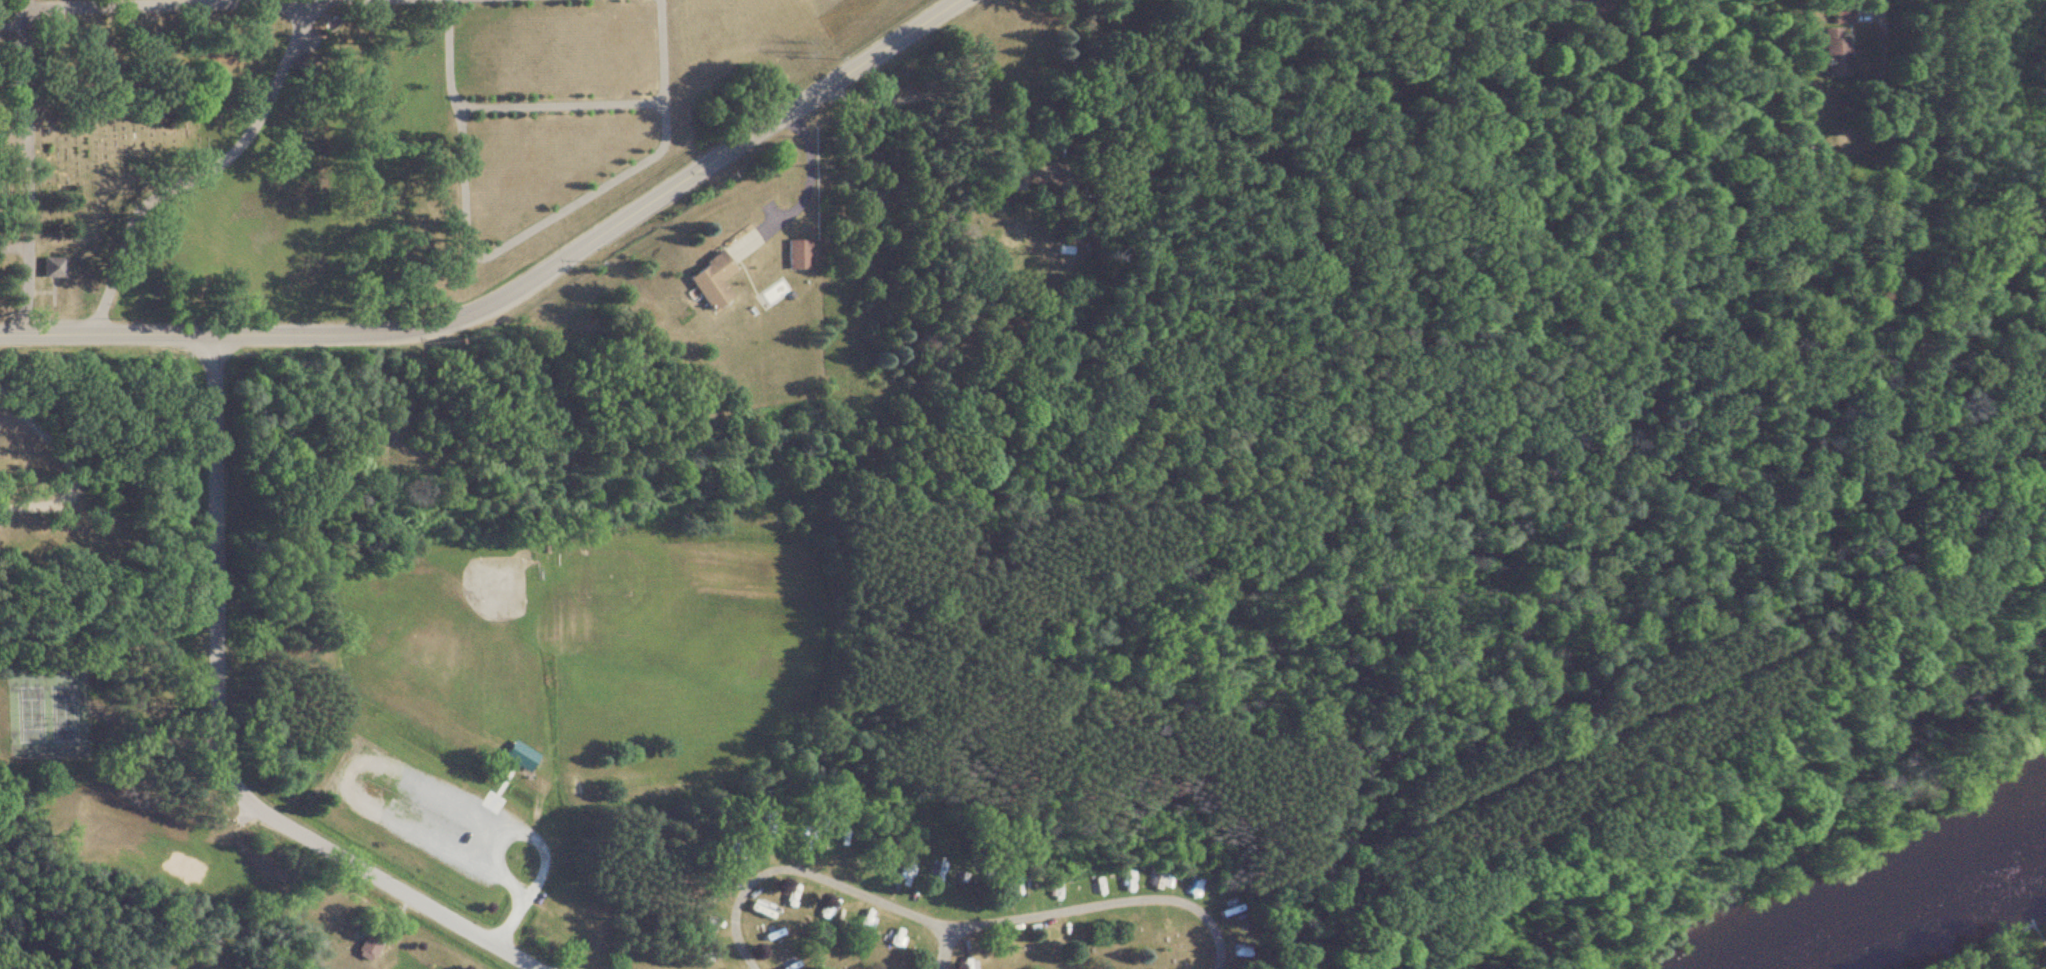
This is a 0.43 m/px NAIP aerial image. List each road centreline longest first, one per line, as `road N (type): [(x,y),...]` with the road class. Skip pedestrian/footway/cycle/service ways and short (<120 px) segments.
road 1 (tertiary): [(0,334),(380,333),(436,322),(522,283),(955,0)]
road 2 (residential): [(213,335),(208,607),(216,762),(239,801),(528,968)]
road 3 (residential): [(25,0),(25,334)]

